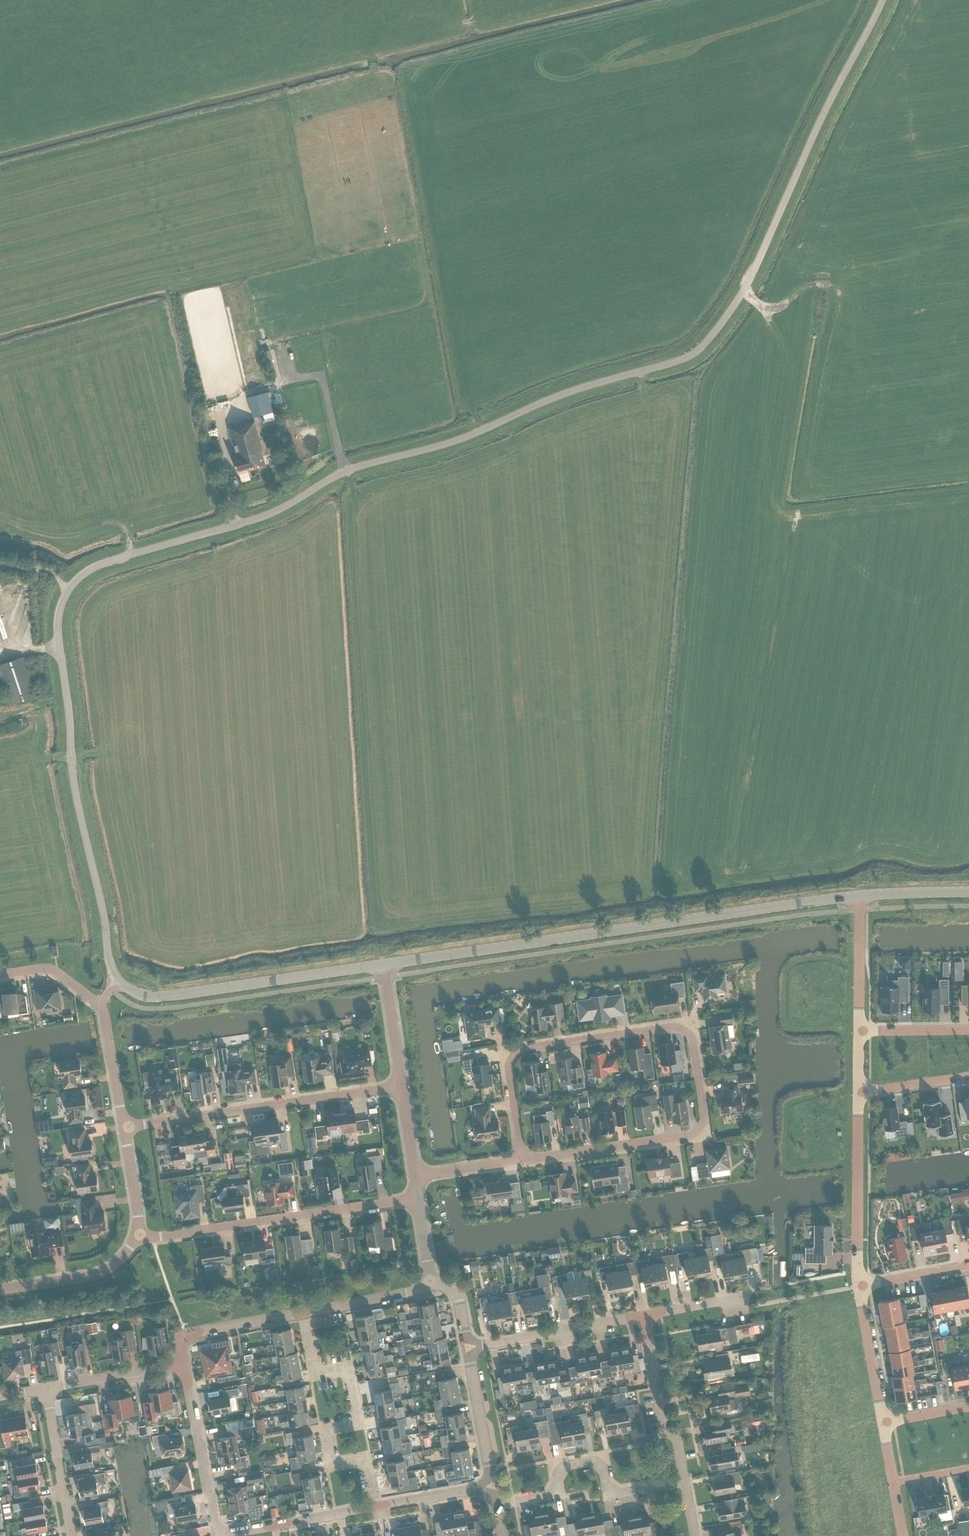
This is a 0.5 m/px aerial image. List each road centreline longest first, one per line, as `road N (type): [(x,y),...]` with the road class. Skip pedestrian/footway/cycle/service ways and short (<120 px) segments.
road 1 (unclassified): [(120,982),(73,775),(58,626),(68,591),(96,566),(264,516),(345,472),(454,441),(699,349),(748,281),(883,0)]
road 2 (unclassified): [(386,964),(861,896)]
road 3 (residential): [(375,1507),(218,1535),(185,1365)]
road 4 (residential): [(375,1507),(364,1459),(332,1465),(326,1431),(360,1425),(349,1369),(317,1374),(304,1313)]
road 5 (residential): [(124,1128),(404,1086)]
road 6 (residential): [(522,1161),(694,1134),(705,1115),(685,1031)]
road 7 (residential): [(139,1235),(419,1200)]
road 8 (residential): [(685,1031),(518,1053),(509,1074),(522,1161)]
road 9 (unclassified): [(120,982),(154,997),(386,964)]
road 10 (residential): [(497,1506),(551,1496),(567,1467),(595,1462),(618,1494),(686,1483)]
road 11 (residential): [(857,1286),(859,1093)]
road 12 (residential): [(469,1348),(645,1316)]
road 13 (residential): [(686,1483),(677,1438),(666,1431),(645,1316)]
road 14 (unclassified): [(0,1289),(100,1273),(139,1235)]
road 15 (residential): [(71,1535),(47,1390)]
road 16 (residential): [(185,1365),(191,1334),(304,1313)]
road 17 (unclassified): [(493,1488),(469,1348)]
road 18 (residential): [(47,1390),(185,1365)]
road 19 (residential): [(883,1423),(857,1286)]
road 20 (residential): [(858,1032),(861,896)]
road 21 (residential): [(304,1313),(432,1289)]
road 22 (unclassified): [(124,1128),(99,1004)]
road 23 (unclassified): [(404,1086),(386,964)]

